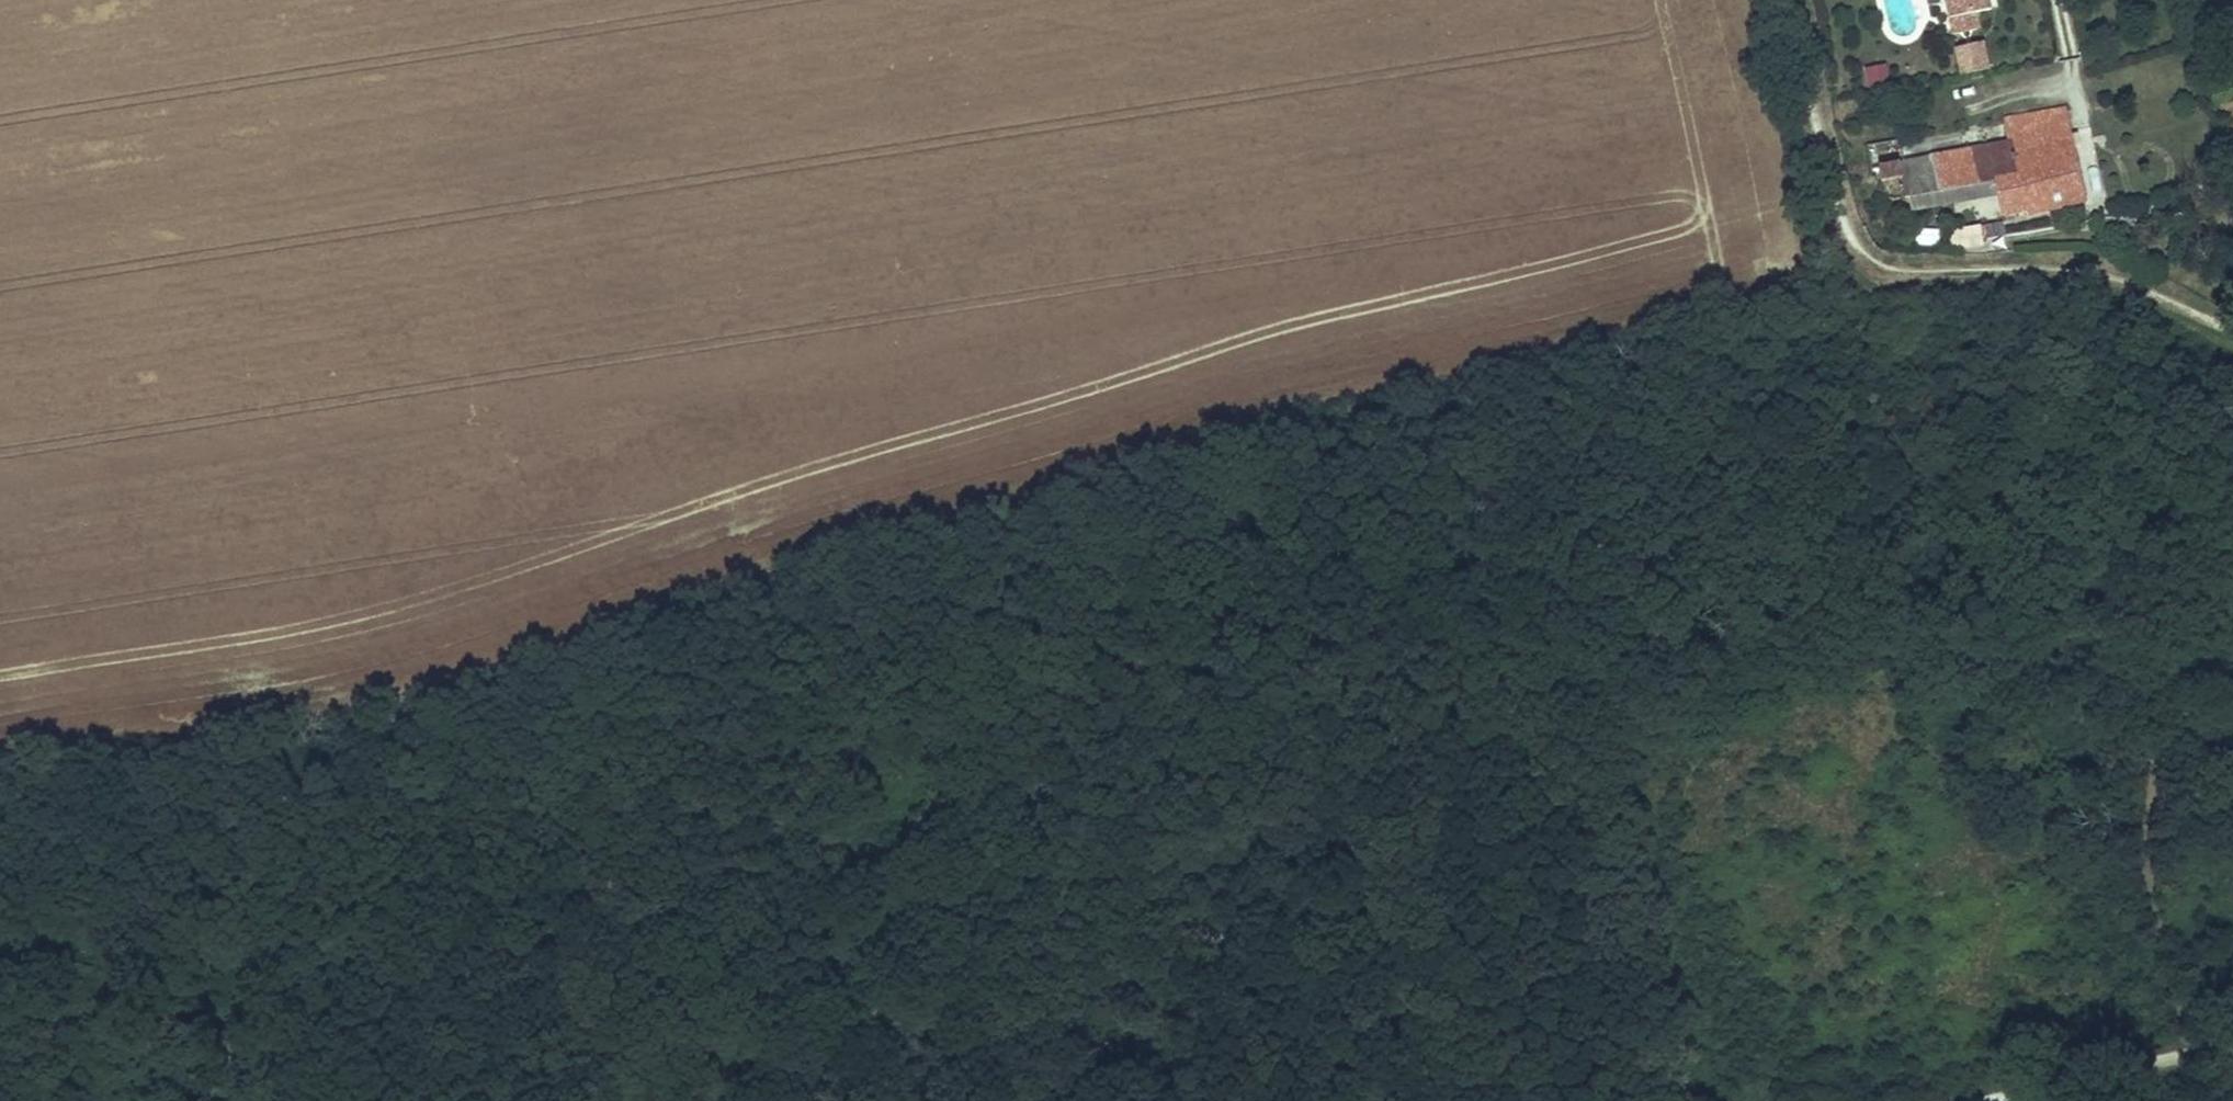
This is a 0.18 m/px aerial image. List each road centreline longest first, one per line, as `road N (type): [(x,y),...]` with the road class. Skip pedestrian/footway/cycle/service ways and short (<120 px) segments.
road 1 (track): [(2001,1100),(2232,1048)]

